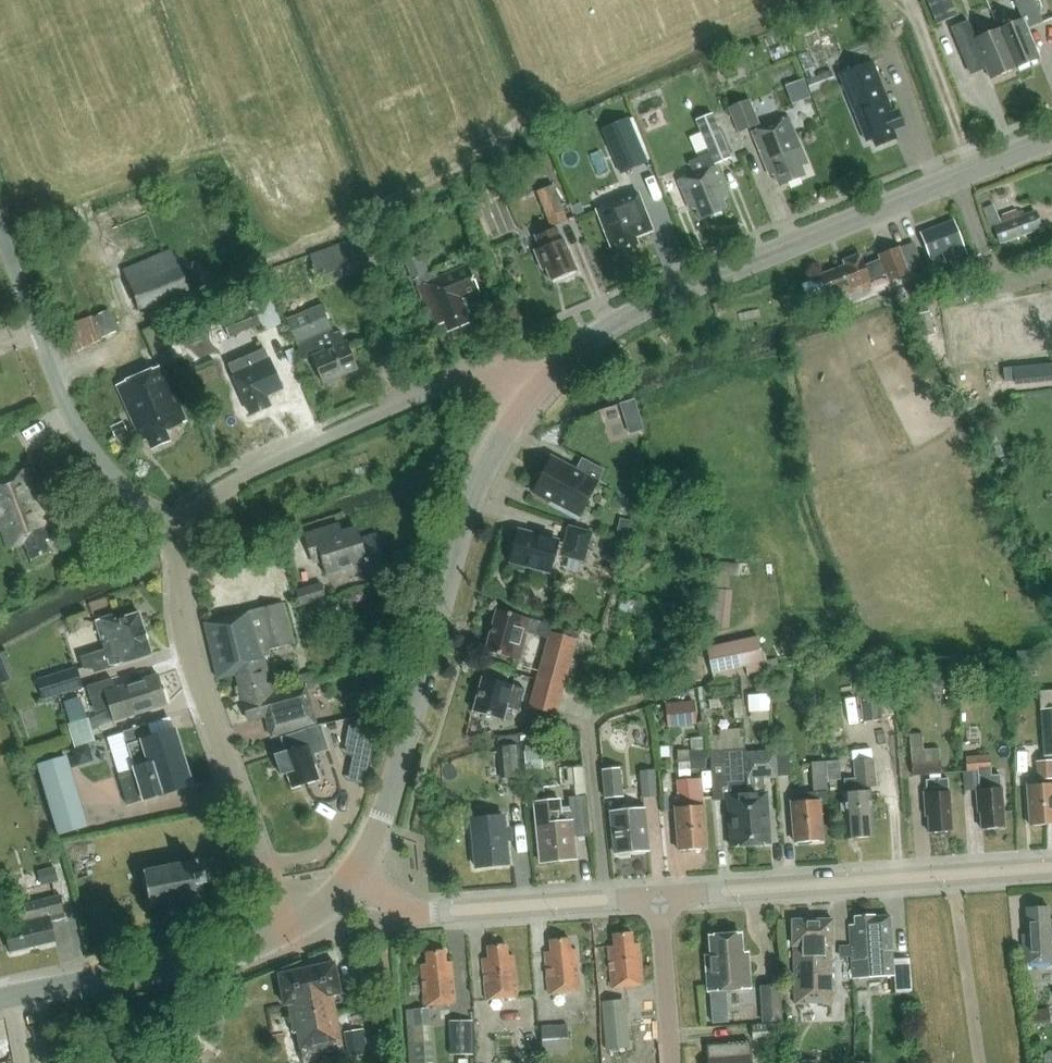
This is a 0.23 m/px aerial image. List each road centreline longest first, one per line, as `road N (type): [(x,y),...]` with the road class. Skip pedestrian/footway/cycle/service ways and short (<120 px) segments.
road 1 (tertiary): [(533,389),(651,302),(1051,136)]
road 2 (tertiary): [(349,877),(400,771),(468,511),(501,436),(533,389)]
road 3 (unclassified): [(284,931),(186,634),(182,537)]
road 4 (unclassified): [(182,537),(225,488),(464,379),(493,375),(533,389)]
road 5 (unclassified): [(659,898),(1051,867)]
road 6 (unclassified): [(182,537),(128,491),(67,414),(0,230)]
road 7 (unclassified): [(349,877),(431,913),(659,898)]
road 8 (tertiary): [(11,995),(184,967),(284,931)]
road 9 (track): [(937,182),(871,0)]
road 10 (track): [(969,169),(908,0)]
road 11 (residential): [(673,1062),(659,898)]

